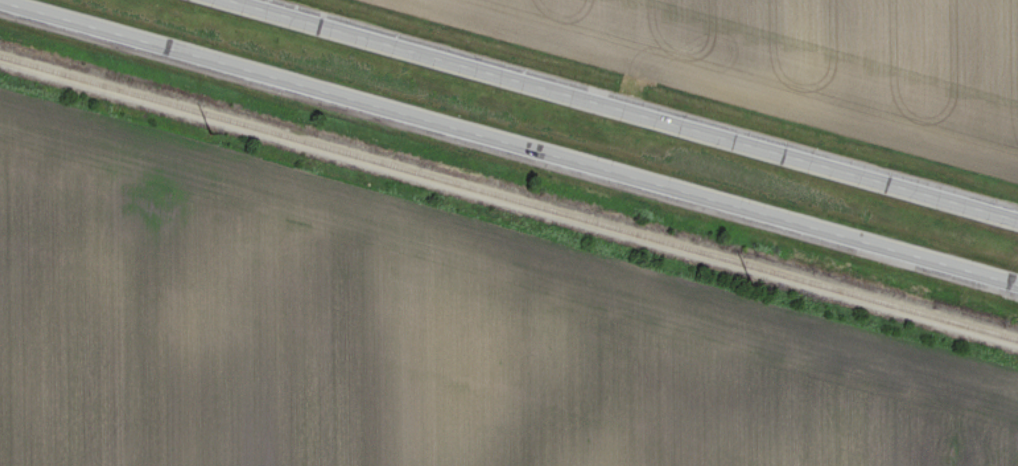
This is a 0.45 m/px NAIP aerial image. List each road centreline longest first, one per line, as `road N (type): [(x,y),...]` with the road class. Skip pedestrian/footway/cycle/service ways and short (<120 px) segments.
road 1 (trunk): [(3,0),(1017,281)]
road 2 (trunk): [(1017,220),(229,0)]

